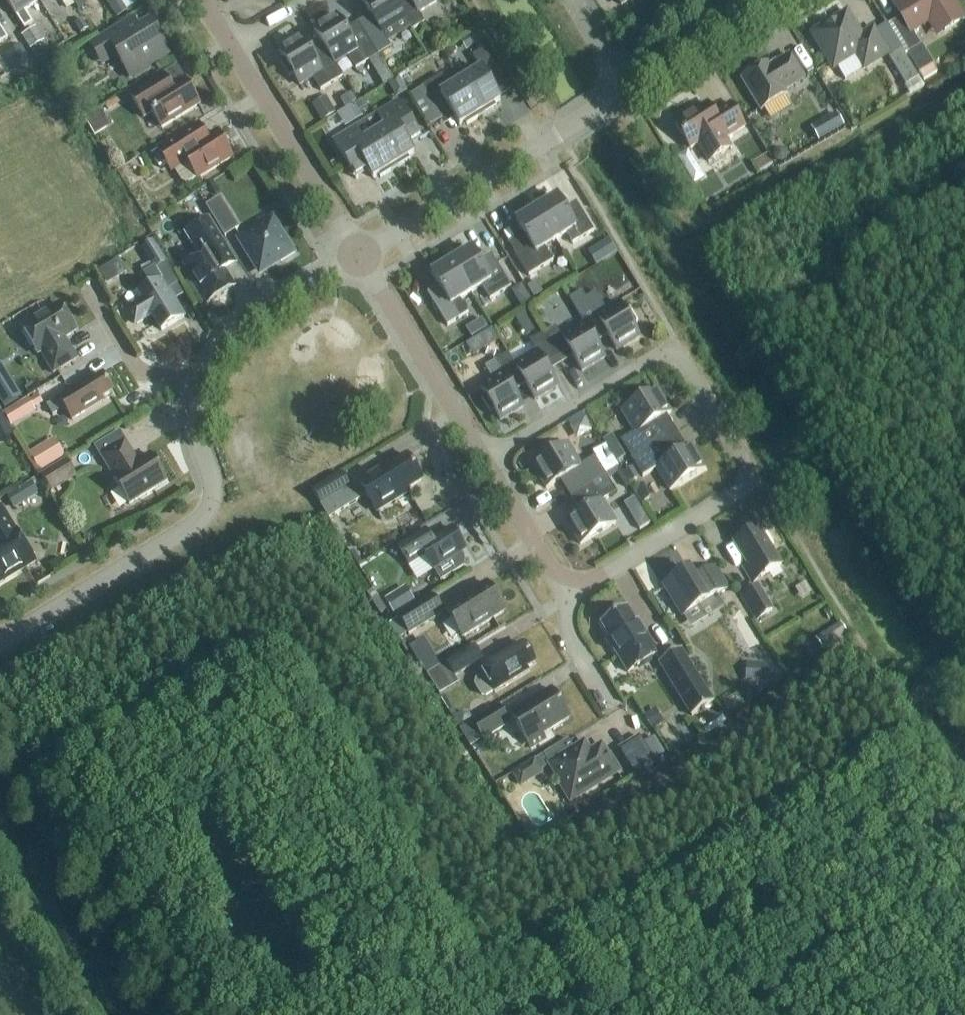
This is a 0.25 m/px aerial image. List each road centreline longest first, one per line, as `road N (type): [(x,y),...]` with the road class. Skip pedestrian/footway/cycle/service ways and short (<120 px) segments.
road 1 (residential): [(0,642),(207,516),(214,484),(195,425),(196,384)]
road 2 (residential): [(359,258),(623,88)]
road 3 (residential): [(359,258),(229,47)]
road 4 (residential): [(484,464),(359,258)]
road 5 (residential): [(484,464),(677,348)]
road 6 (residential): [(196,384),(218,344),(359,258)]
road 7 (residential): [(743,486),(596,580),(570,582)]
road 8 (residential): [(623,88),(768,0)]
road 9 (residential): [(196,384),(138,374),(89,295)]
road 10 (residential): [(570,582),(549,569),(484,464)]
road 11 (residential): [(614,707),(571,636),(570,582)]

